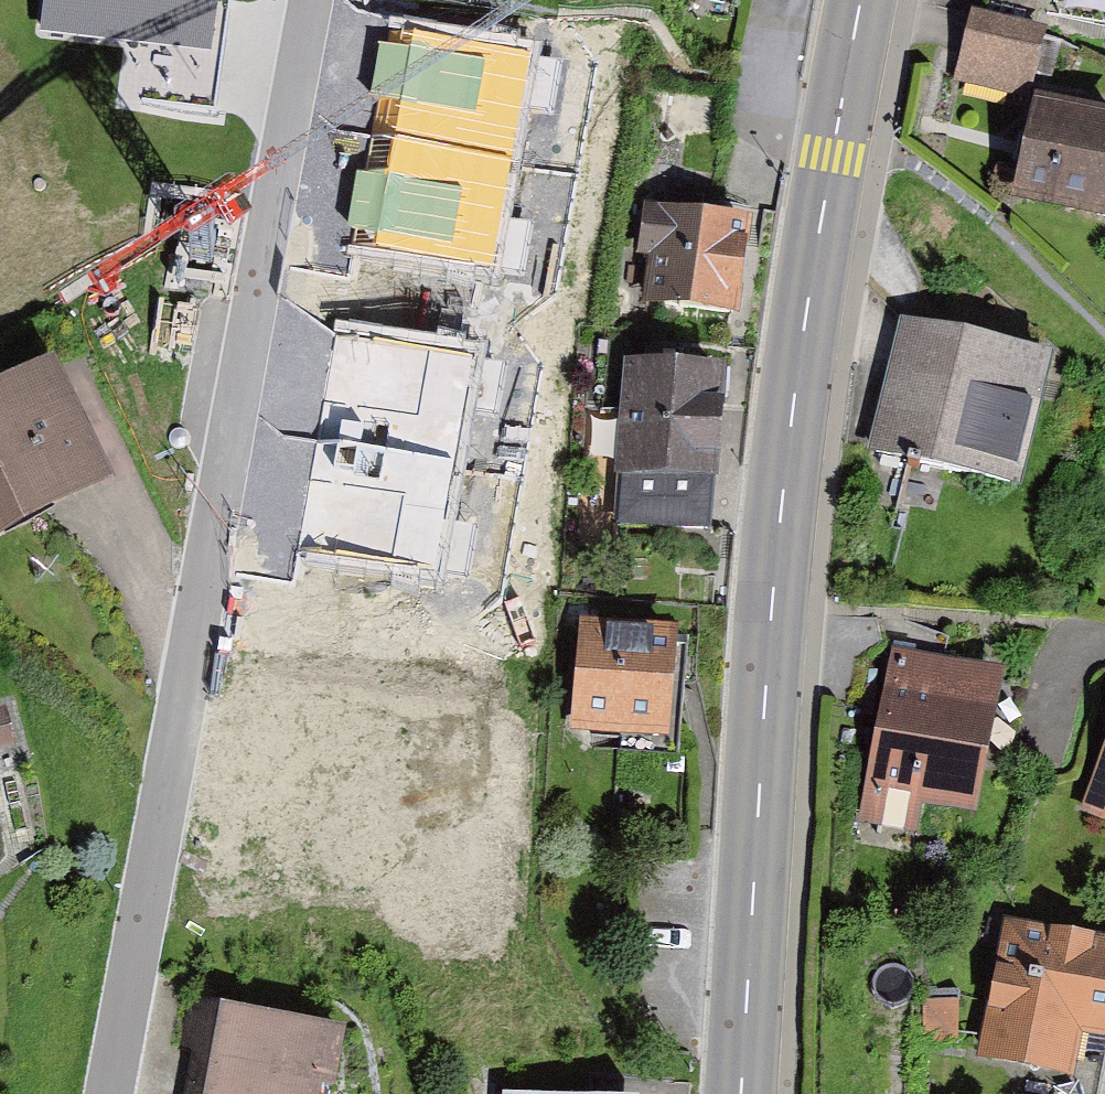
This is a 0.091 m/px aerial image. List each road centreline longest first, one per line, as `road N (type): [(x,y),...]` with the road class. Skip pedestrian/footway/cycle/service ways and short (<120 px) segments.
road 1 (residential): [(107,1093),(315,0)]
road 2 (secondary): [(861,0),(802,340),(774,577),(742,1093)]

